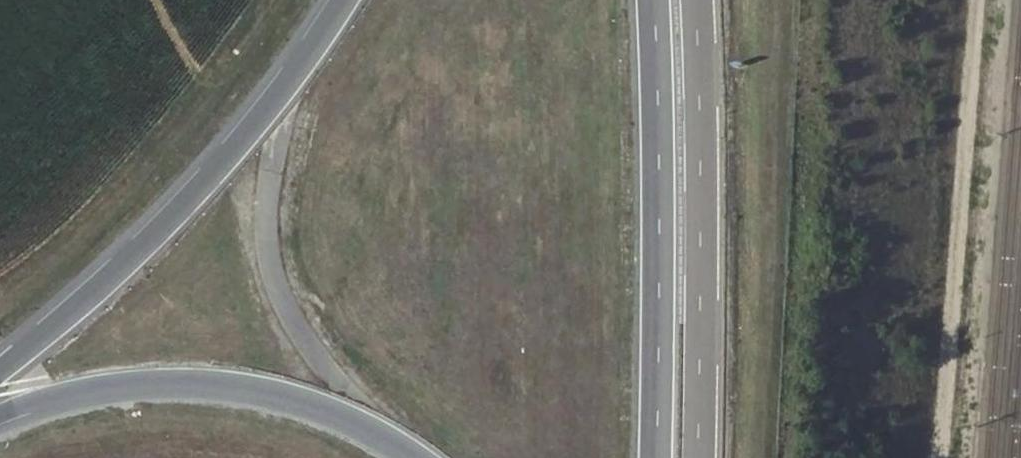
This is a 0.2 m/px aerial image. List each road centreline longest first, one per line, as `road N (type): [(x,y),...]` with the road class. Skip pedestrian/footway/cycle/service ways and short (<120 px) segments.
road 1 (trunk): [(343,0),(285,85),(184,202),(0,378)]
road 2 (track): [(966,0),(927,457)]
road 3 (motorway): [(653,0),(656,457)]
road 4 (trunk): [(698,457),(697,0)]
road 5 (motorway): [(0,414),(126,384),(218,384),(350,421),(414,457)]

